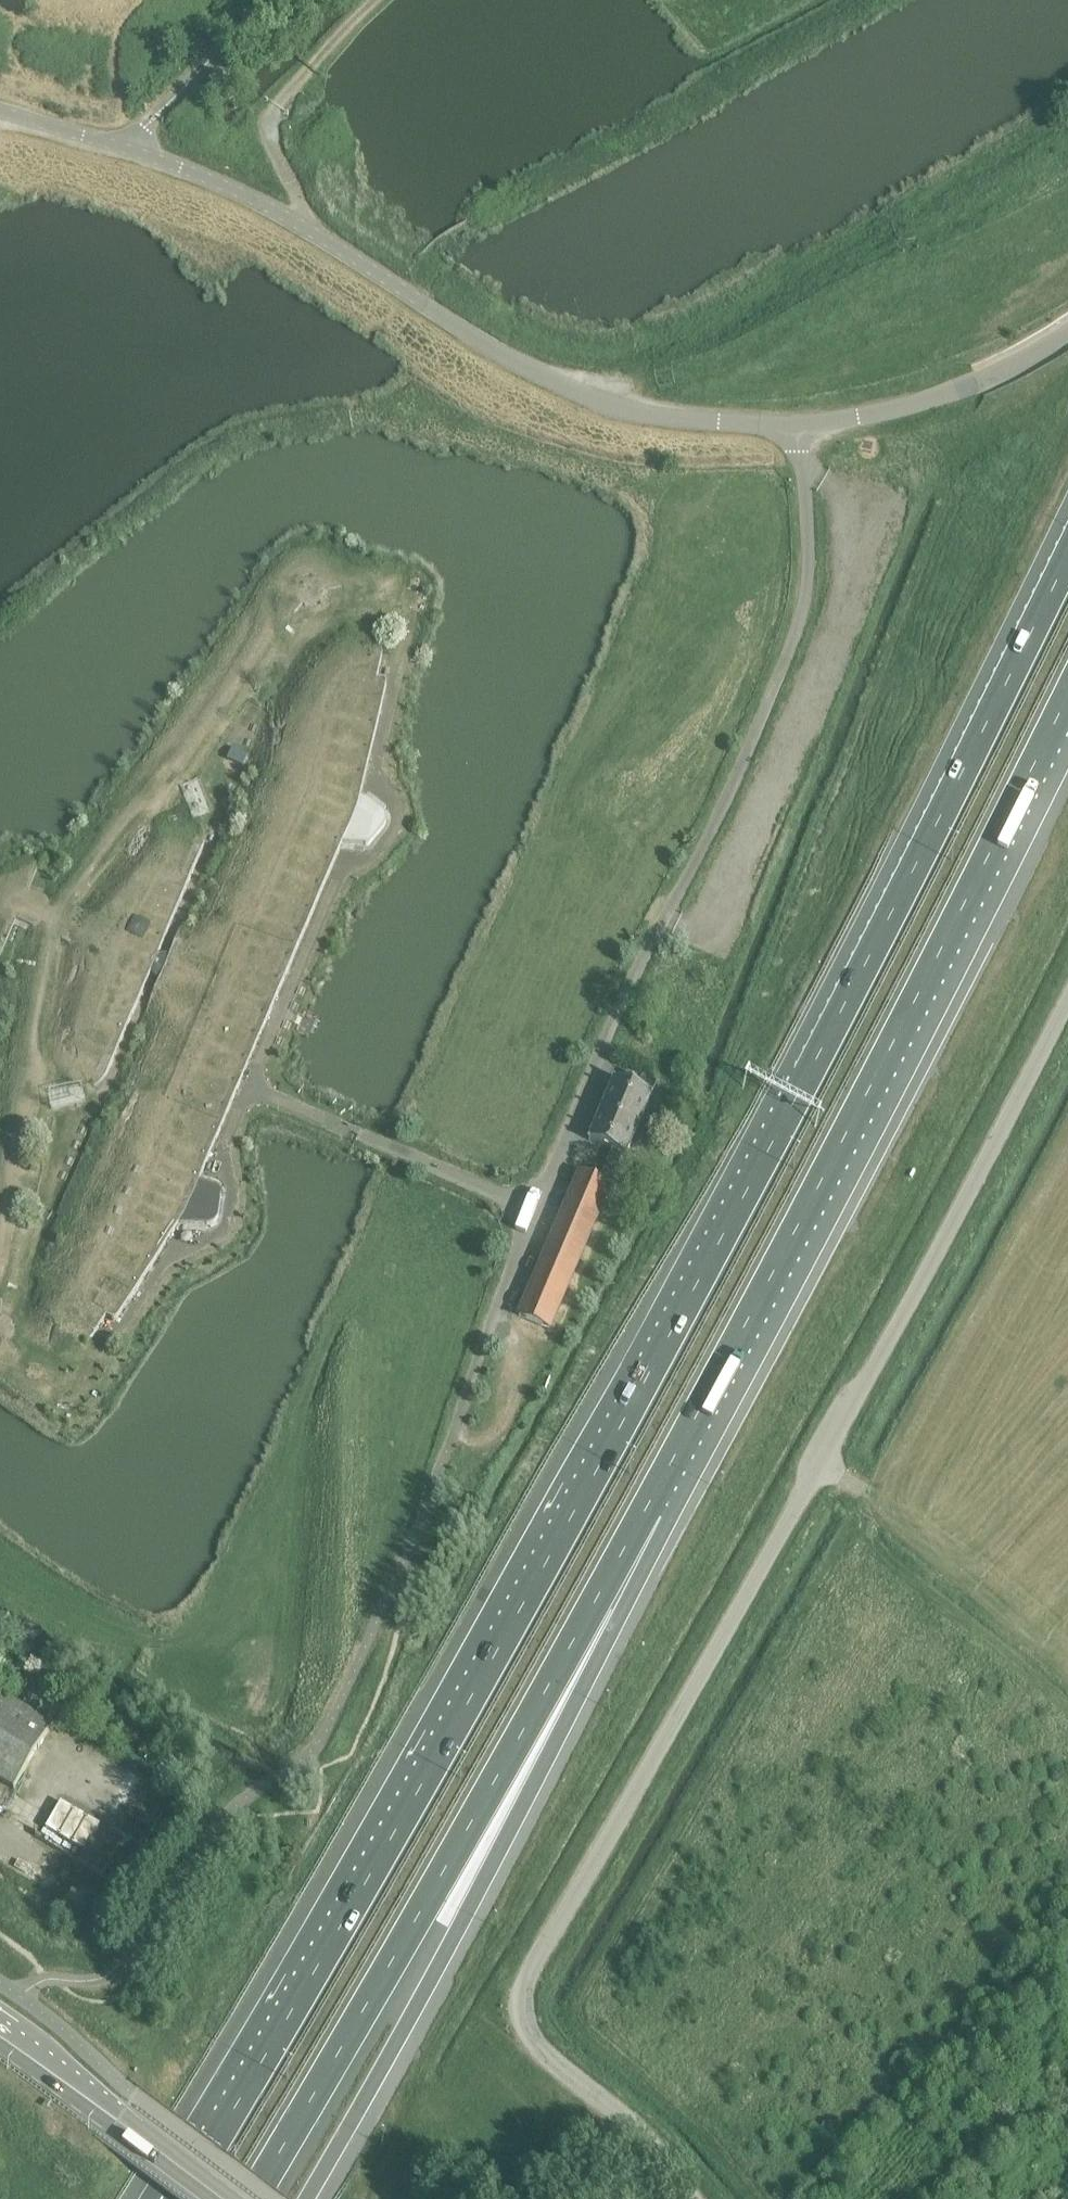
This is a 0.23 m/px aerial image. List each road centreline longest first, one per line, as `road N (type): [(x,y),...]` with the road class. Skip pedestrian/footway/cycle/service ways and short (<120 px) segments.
road 1 (motorway): [(1067,562),(801,1082),(551,1544),(179,2198)]
road 2 (unclassified): [(695,2198),(663,2155),(532,2037),(521,2010),(529,1979),(818,1460),(1067,988)]
road 3 (unclassified): [(398,1570),(534,1208),(728,797),(808,589),(798,423)]
road 4 (motorway): [(648,1506),(1067,694)]
road 5 (unclassified): [(798,423),(663,418),(567,390),(235,191),(0,108)]
road 6 (motorway): [(251,2198),(648,1506)]
road 7 (motorway): [(307,2198),(605,1644),(648,1506)]
road 8 (track): [(315,238),(263,118),(377,0)]
road 9 (unclassified): [(798,423),(958,386),(1067,334)]
road 10 (primary): [(221,2198),(0,2035)]

